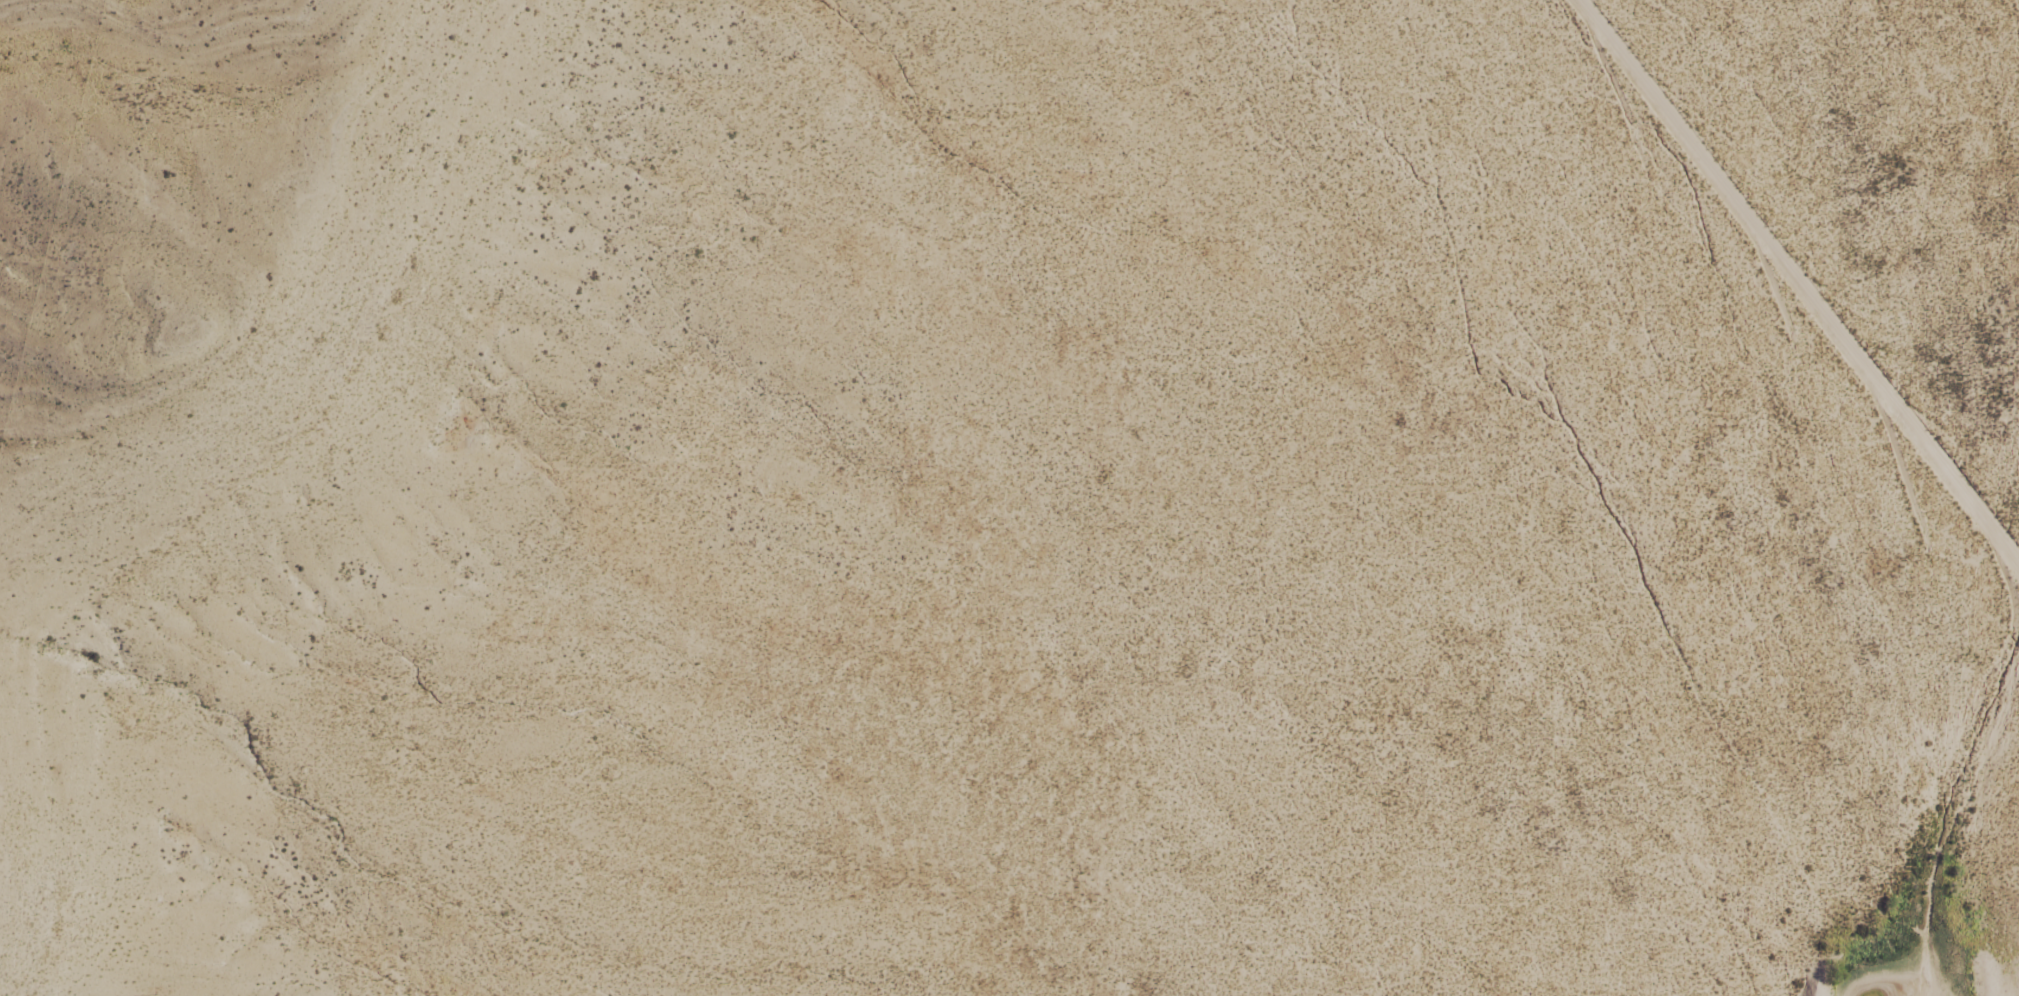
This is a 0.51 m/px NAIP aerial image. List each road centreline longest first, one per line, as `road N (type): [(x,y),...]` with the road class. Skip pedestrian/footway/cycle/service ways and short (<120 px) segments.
road 1 (residential): [(2018,569),(1578,0)]

